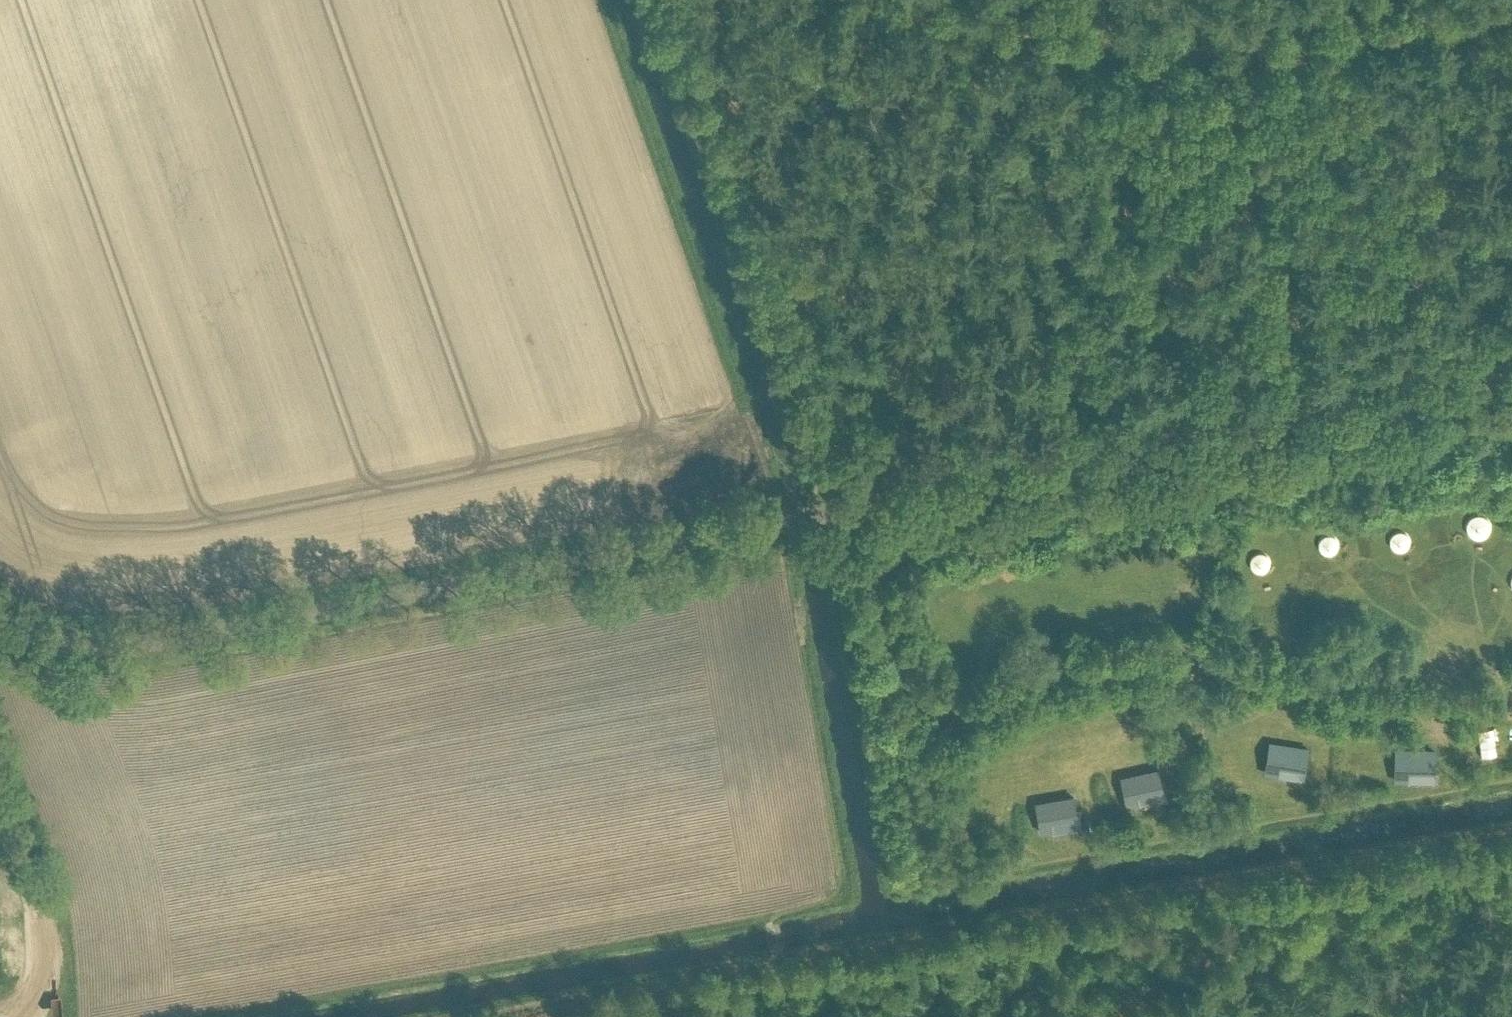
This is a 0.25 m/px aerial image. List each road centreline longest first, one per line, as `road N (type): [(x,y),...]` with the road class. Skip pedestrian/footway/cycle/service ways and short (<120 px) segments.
road 1 (unclassified): [(0,618),(38,637),(114,647),(1511,380)]
road 2 (track): [(1511,702),(1422,702),(1159,654),(1030,684)]
road 3 (track): [(920,495),(890,552),(878,604),(887,655),(994,763)]
road 4 (track): [(24,1016),(37,997),(43,944),(28,886)]

